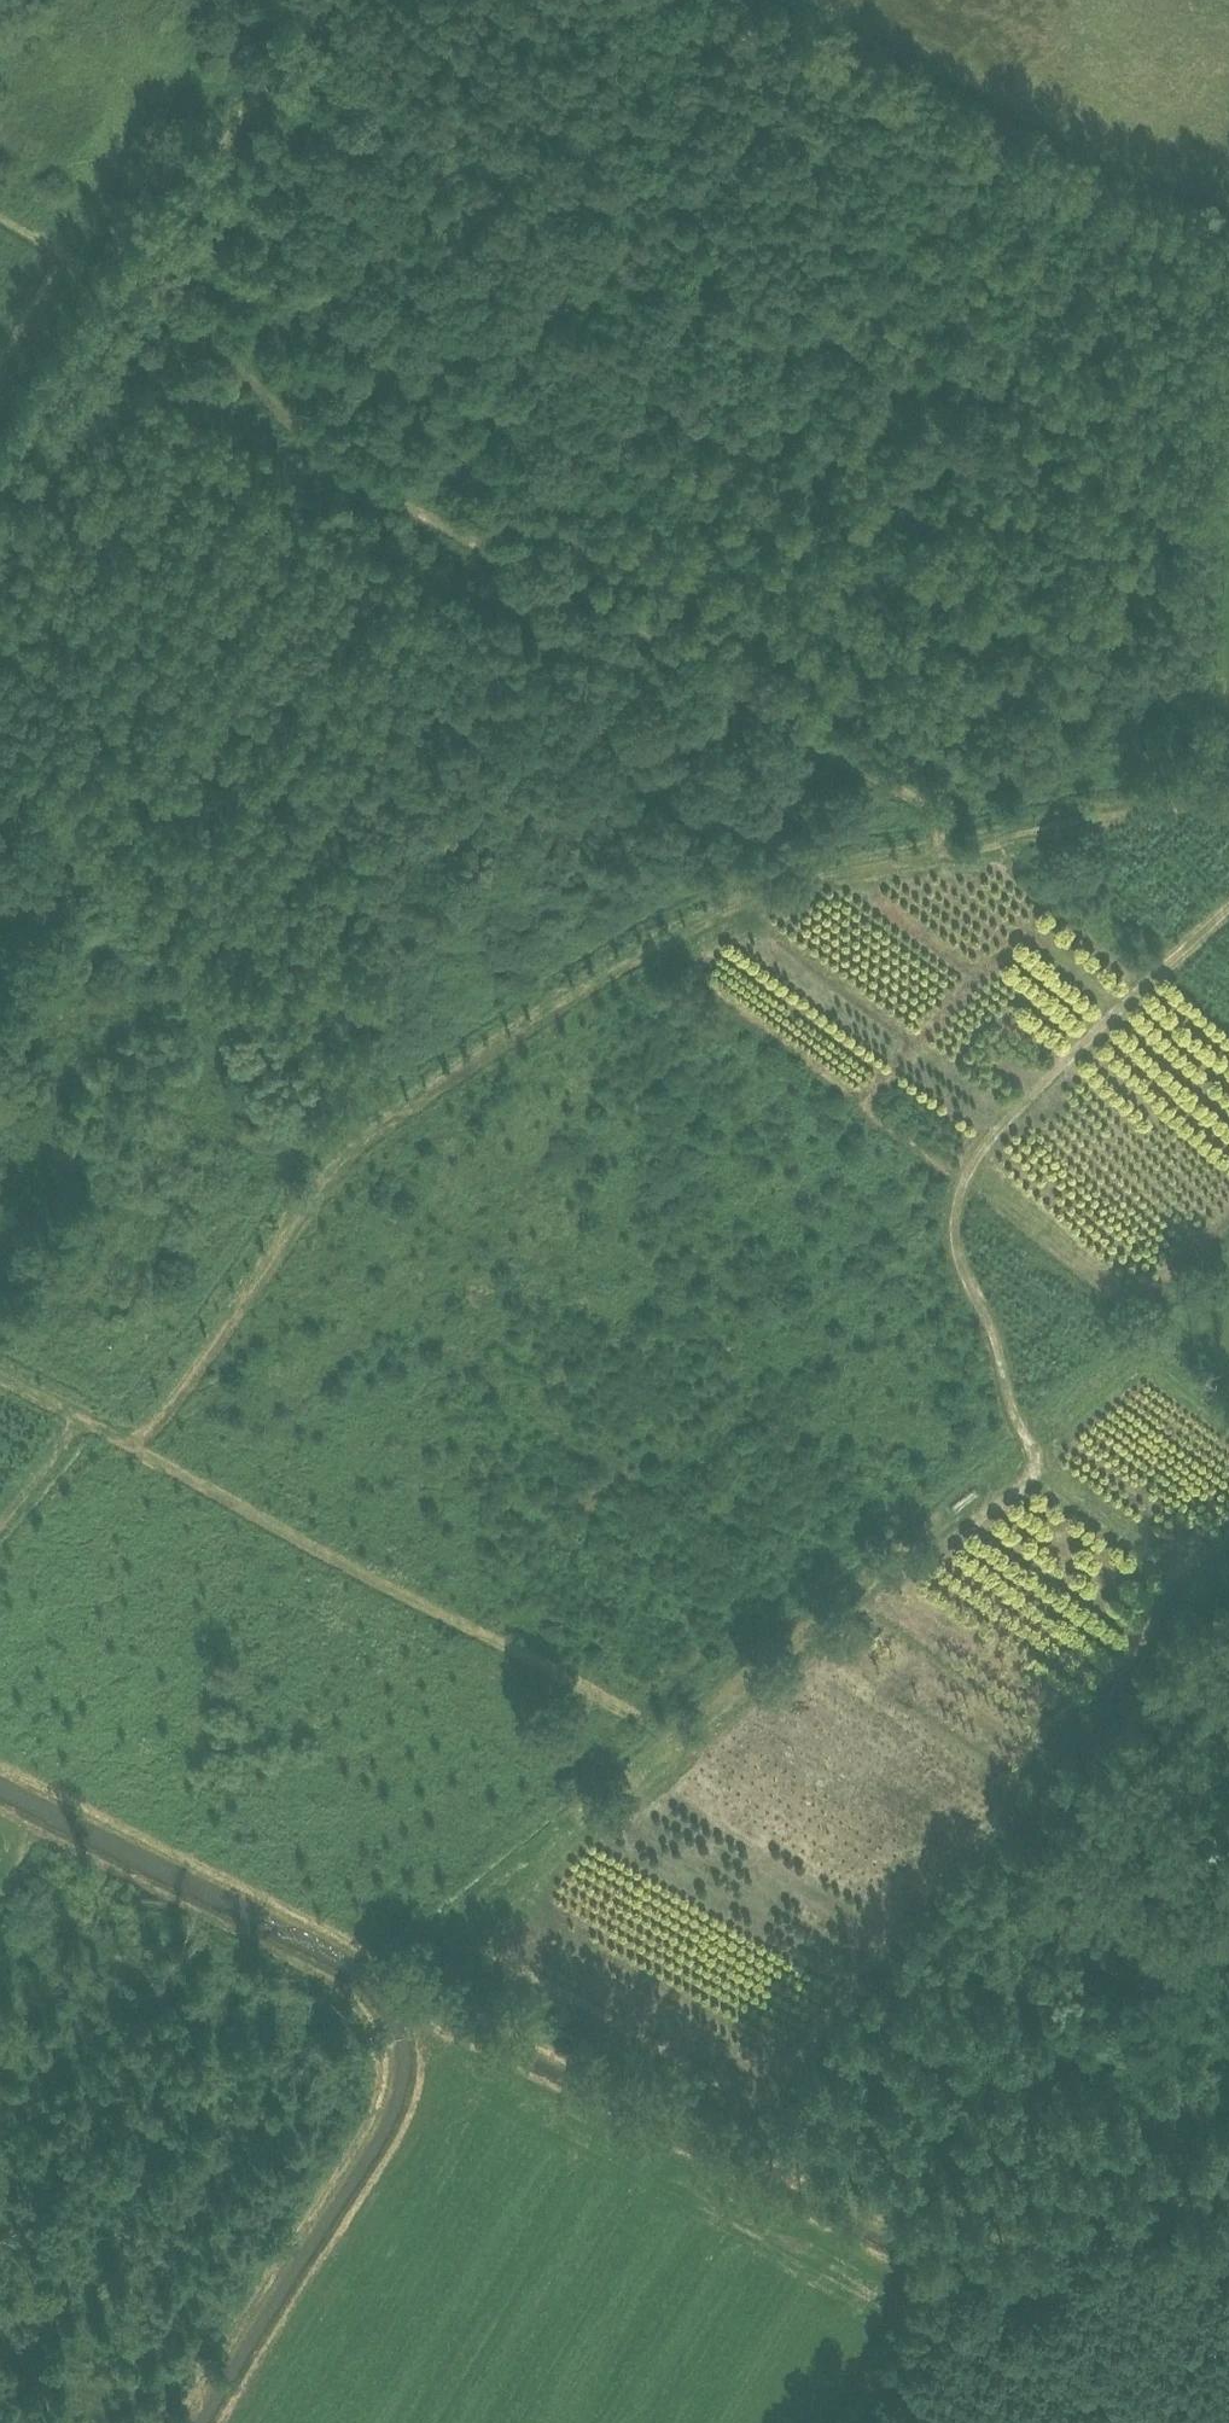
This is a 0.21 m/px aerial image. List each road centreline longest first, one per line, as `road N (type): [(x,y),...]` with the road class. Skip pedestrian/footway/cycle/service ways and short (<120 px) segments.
road 1 (track): [(1228,908),(967,1167),(955,1229),(963,1277),(1037,1455)]

